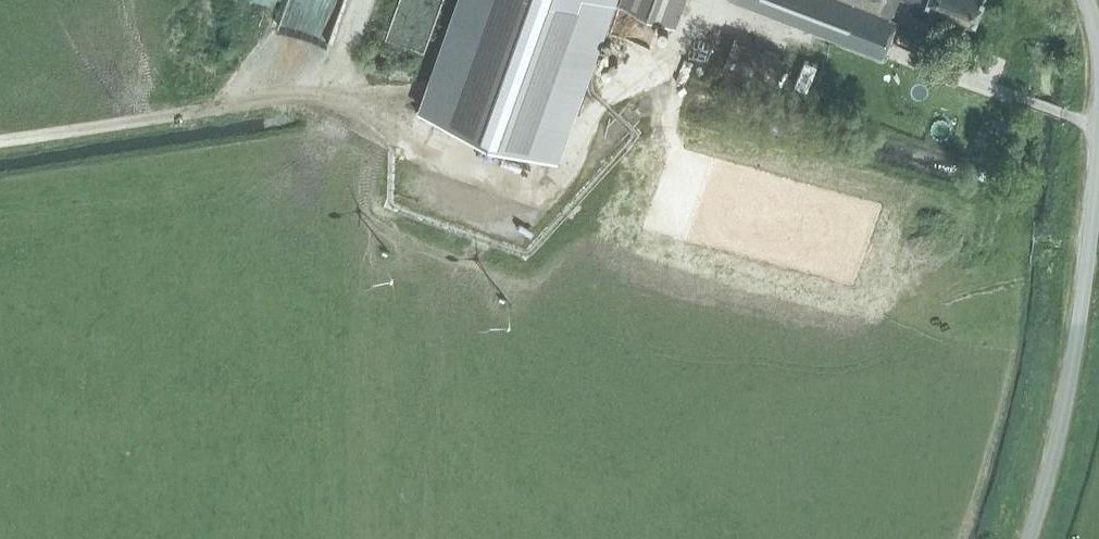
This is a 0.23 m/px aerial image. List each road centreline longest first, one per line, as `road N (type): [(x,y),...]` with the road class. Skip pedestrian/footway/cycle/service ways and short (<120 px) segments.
road 1 (track): [(705,0),(681,66),(621,52),(565,166),(549,177),(534,179),(344,103),(0,145)]
road 2 (unclassified): [(1031,538),(1063,413),(1098,135)]

